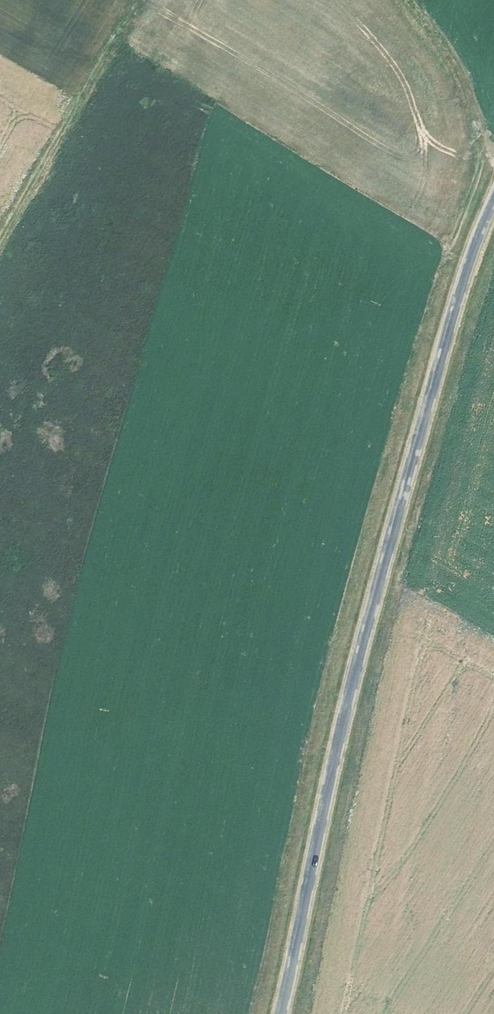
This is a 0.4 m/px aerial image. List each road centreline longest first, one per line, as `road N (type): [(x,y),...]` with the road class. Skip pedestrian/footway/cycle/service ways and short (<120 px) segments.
road 1 (track): [(489,158),(477,170),(409,380),(344,619),(258,1013)]
road 2 (tertiary): [(280,1013),(343,712),(472,253),(493,199)]
road 3 (track): [(0,234),(136,0)]
road 4 (track): [(405,0),(472,99),(493,164)]

